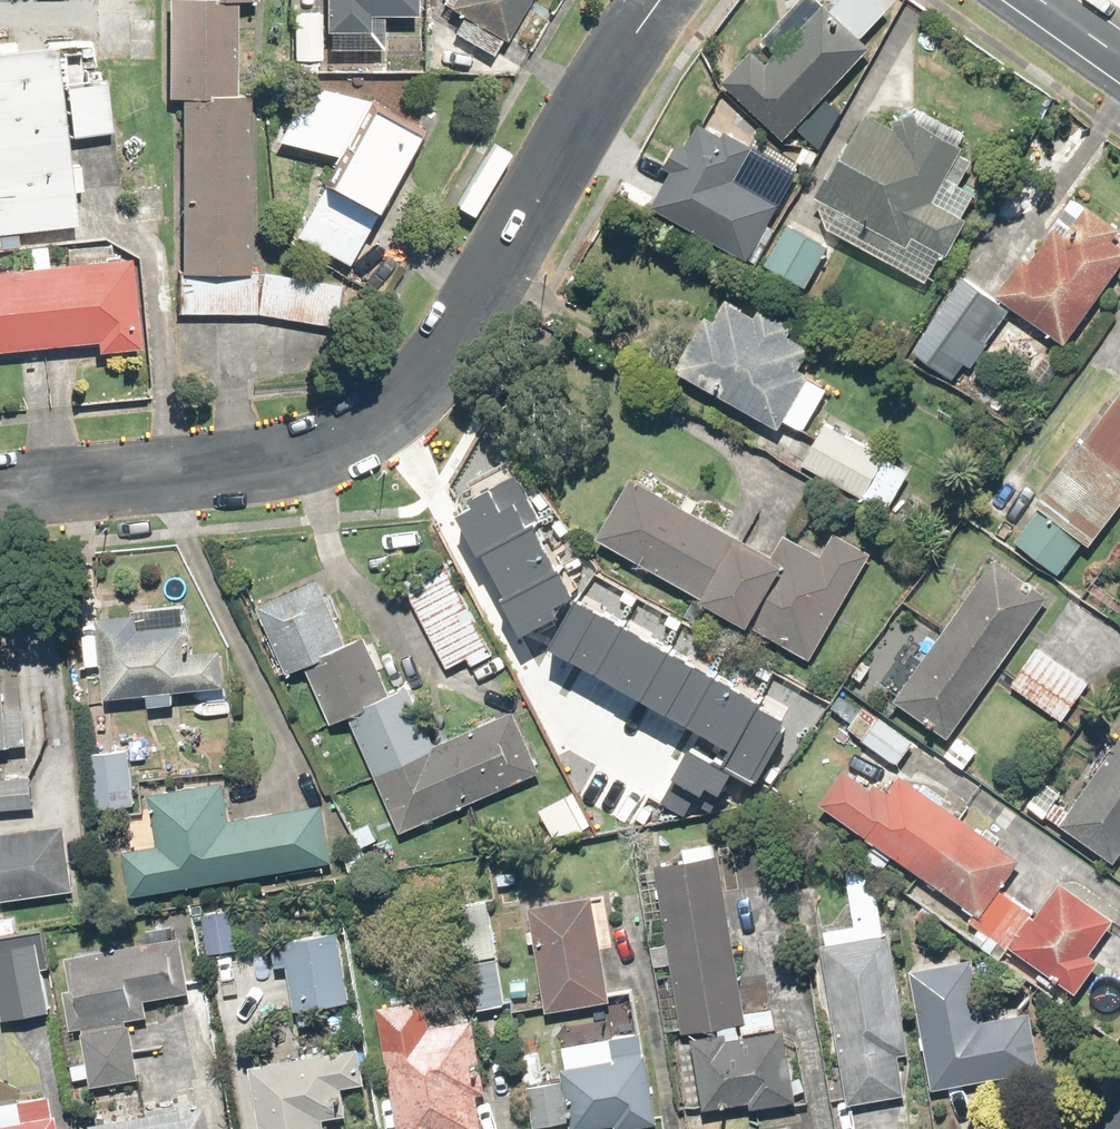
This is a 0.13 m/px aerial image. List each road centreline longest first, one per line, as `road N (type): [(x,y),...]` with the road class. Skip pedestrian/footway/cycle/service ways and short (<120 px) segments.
road 1 (residential): [(660,0),(451,340),(381,417),(252,469),(0,489)]

